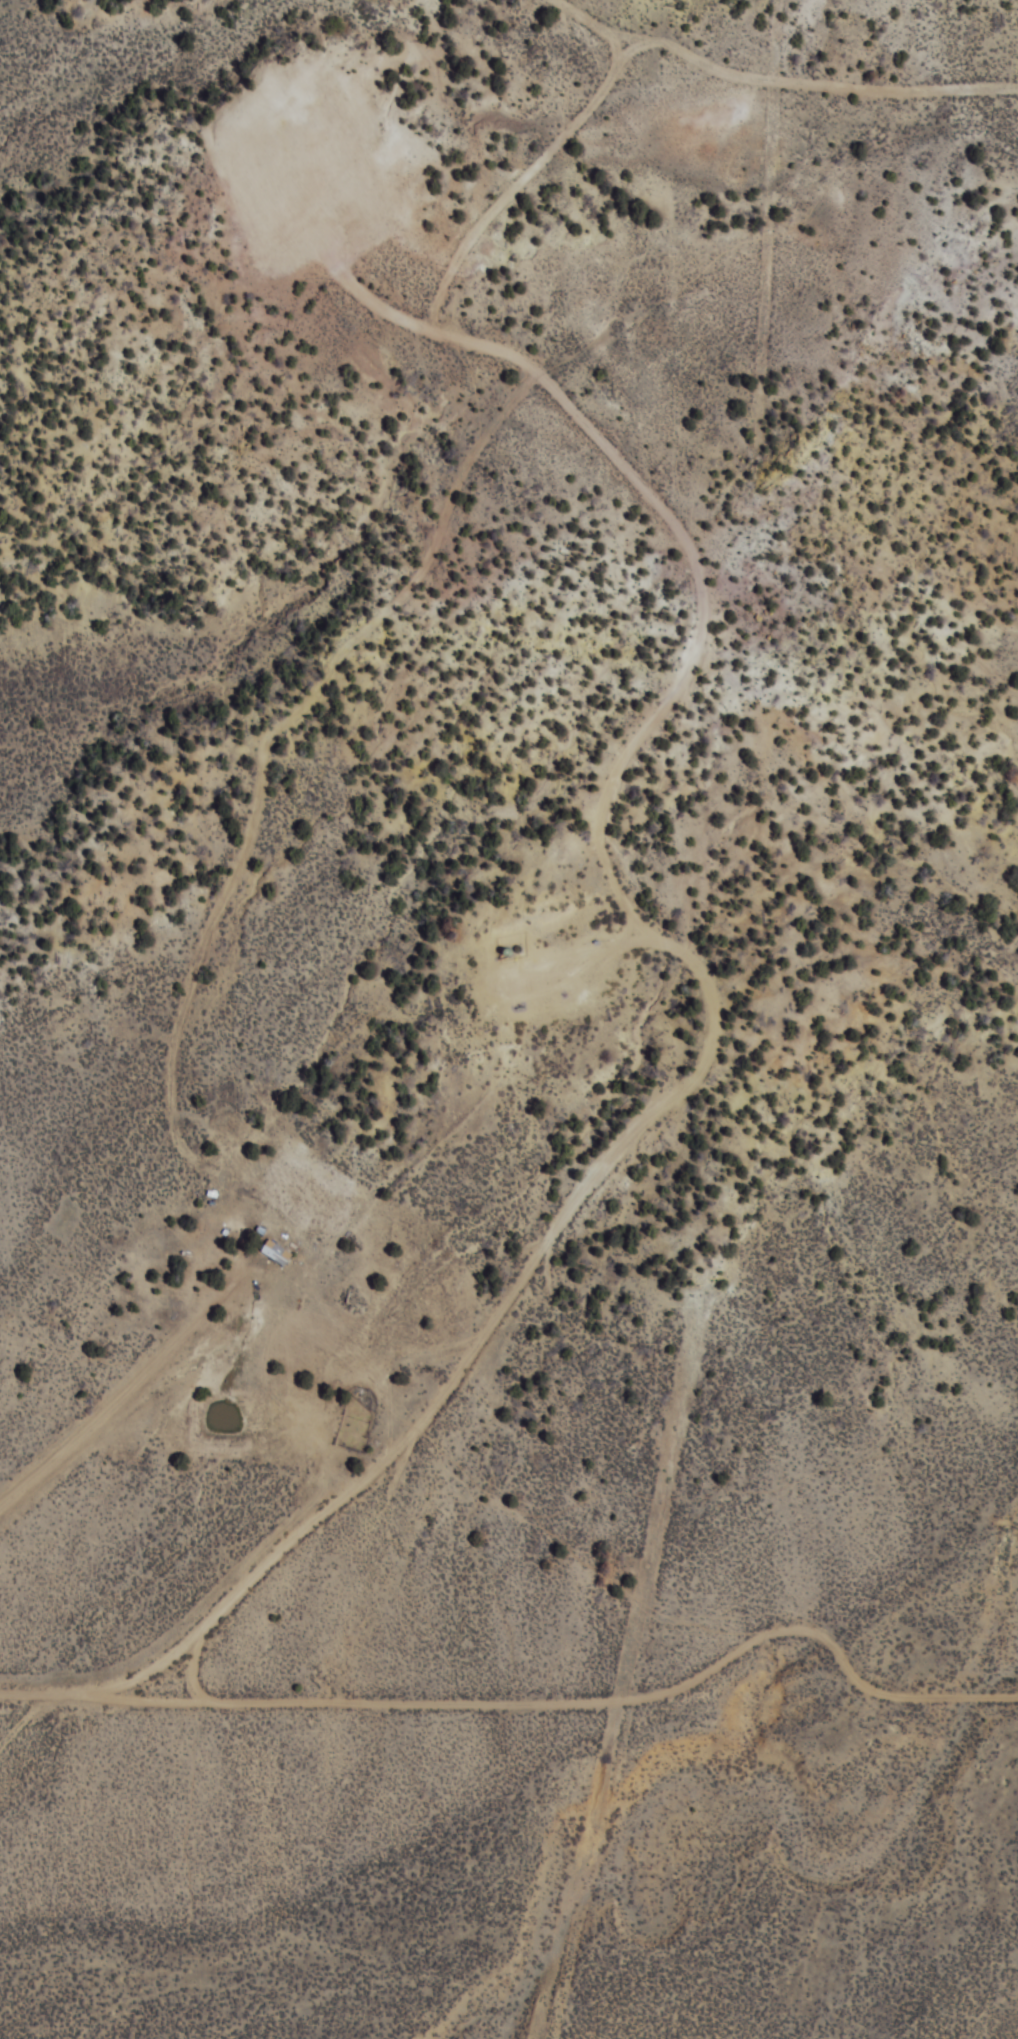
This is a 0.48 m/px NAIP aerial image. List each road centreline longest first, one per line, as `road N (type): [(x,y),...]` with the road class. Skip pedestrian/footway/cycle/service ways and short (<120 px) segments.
road 1 (residential): [(0,1738),(1017,1746)]

